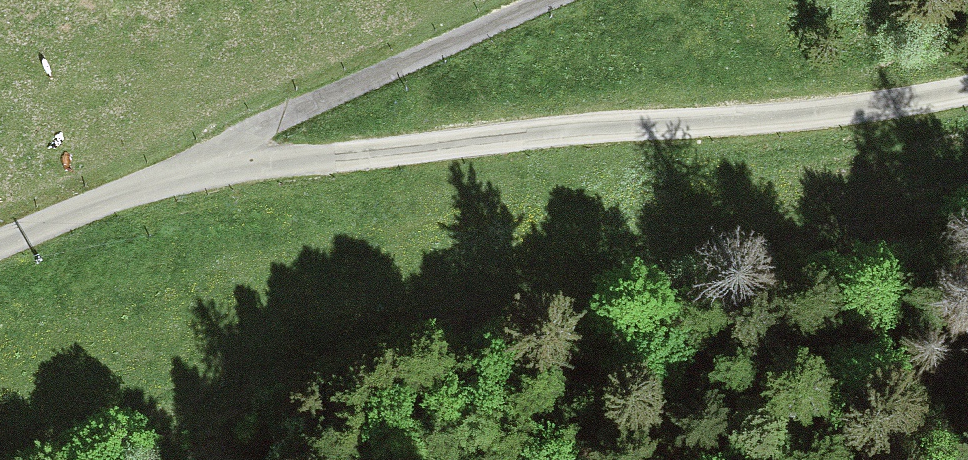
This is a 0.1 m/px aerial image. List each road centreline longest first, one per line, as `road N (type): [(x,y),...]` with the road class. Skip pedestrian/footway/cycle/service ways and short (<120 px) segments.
road 1 (unclassified): [(203,160),(285,166),(379,159),(832,112),(967,89)]
road 2 (unclassified): [(203,160),(555,0)]
road 3 (unclassified): [(0,243),(203,160)]

